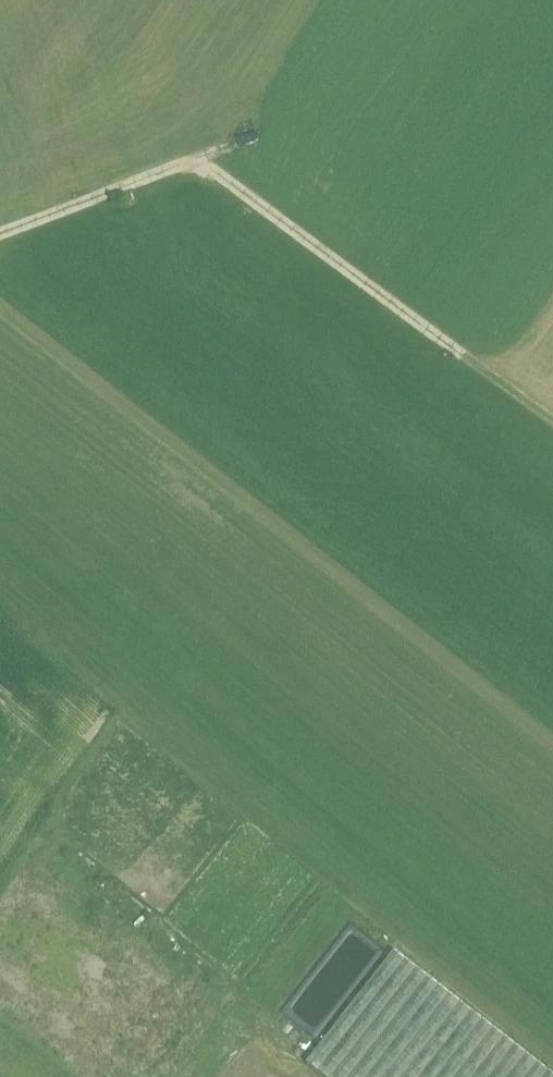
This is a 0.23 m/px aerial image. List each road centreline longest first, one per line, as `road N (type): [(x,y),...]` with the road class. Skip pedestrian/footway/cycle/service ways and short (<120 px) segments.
road 1 (track): [(0,233),(189,160),(457,355)]

